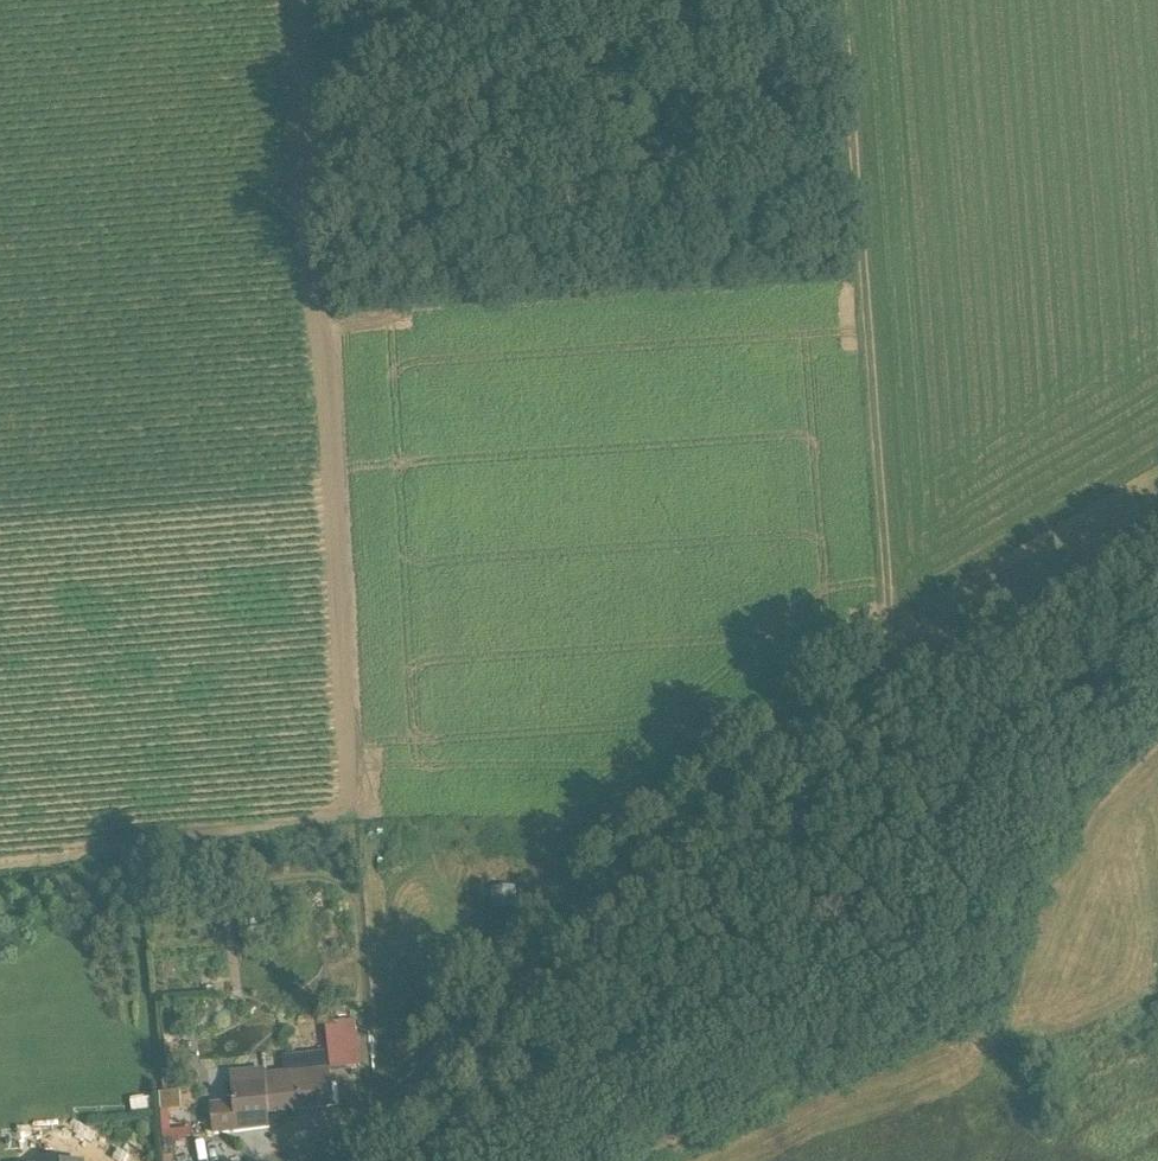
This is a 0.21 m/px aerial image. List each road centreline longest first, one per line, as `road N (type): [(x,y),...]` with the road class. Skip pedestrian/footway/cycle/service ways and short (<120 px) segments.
road 1 (track): [(391,1070),(903,651),(850,0)]
road 2 (unclassified): [(283,1160),(391,1070)]

